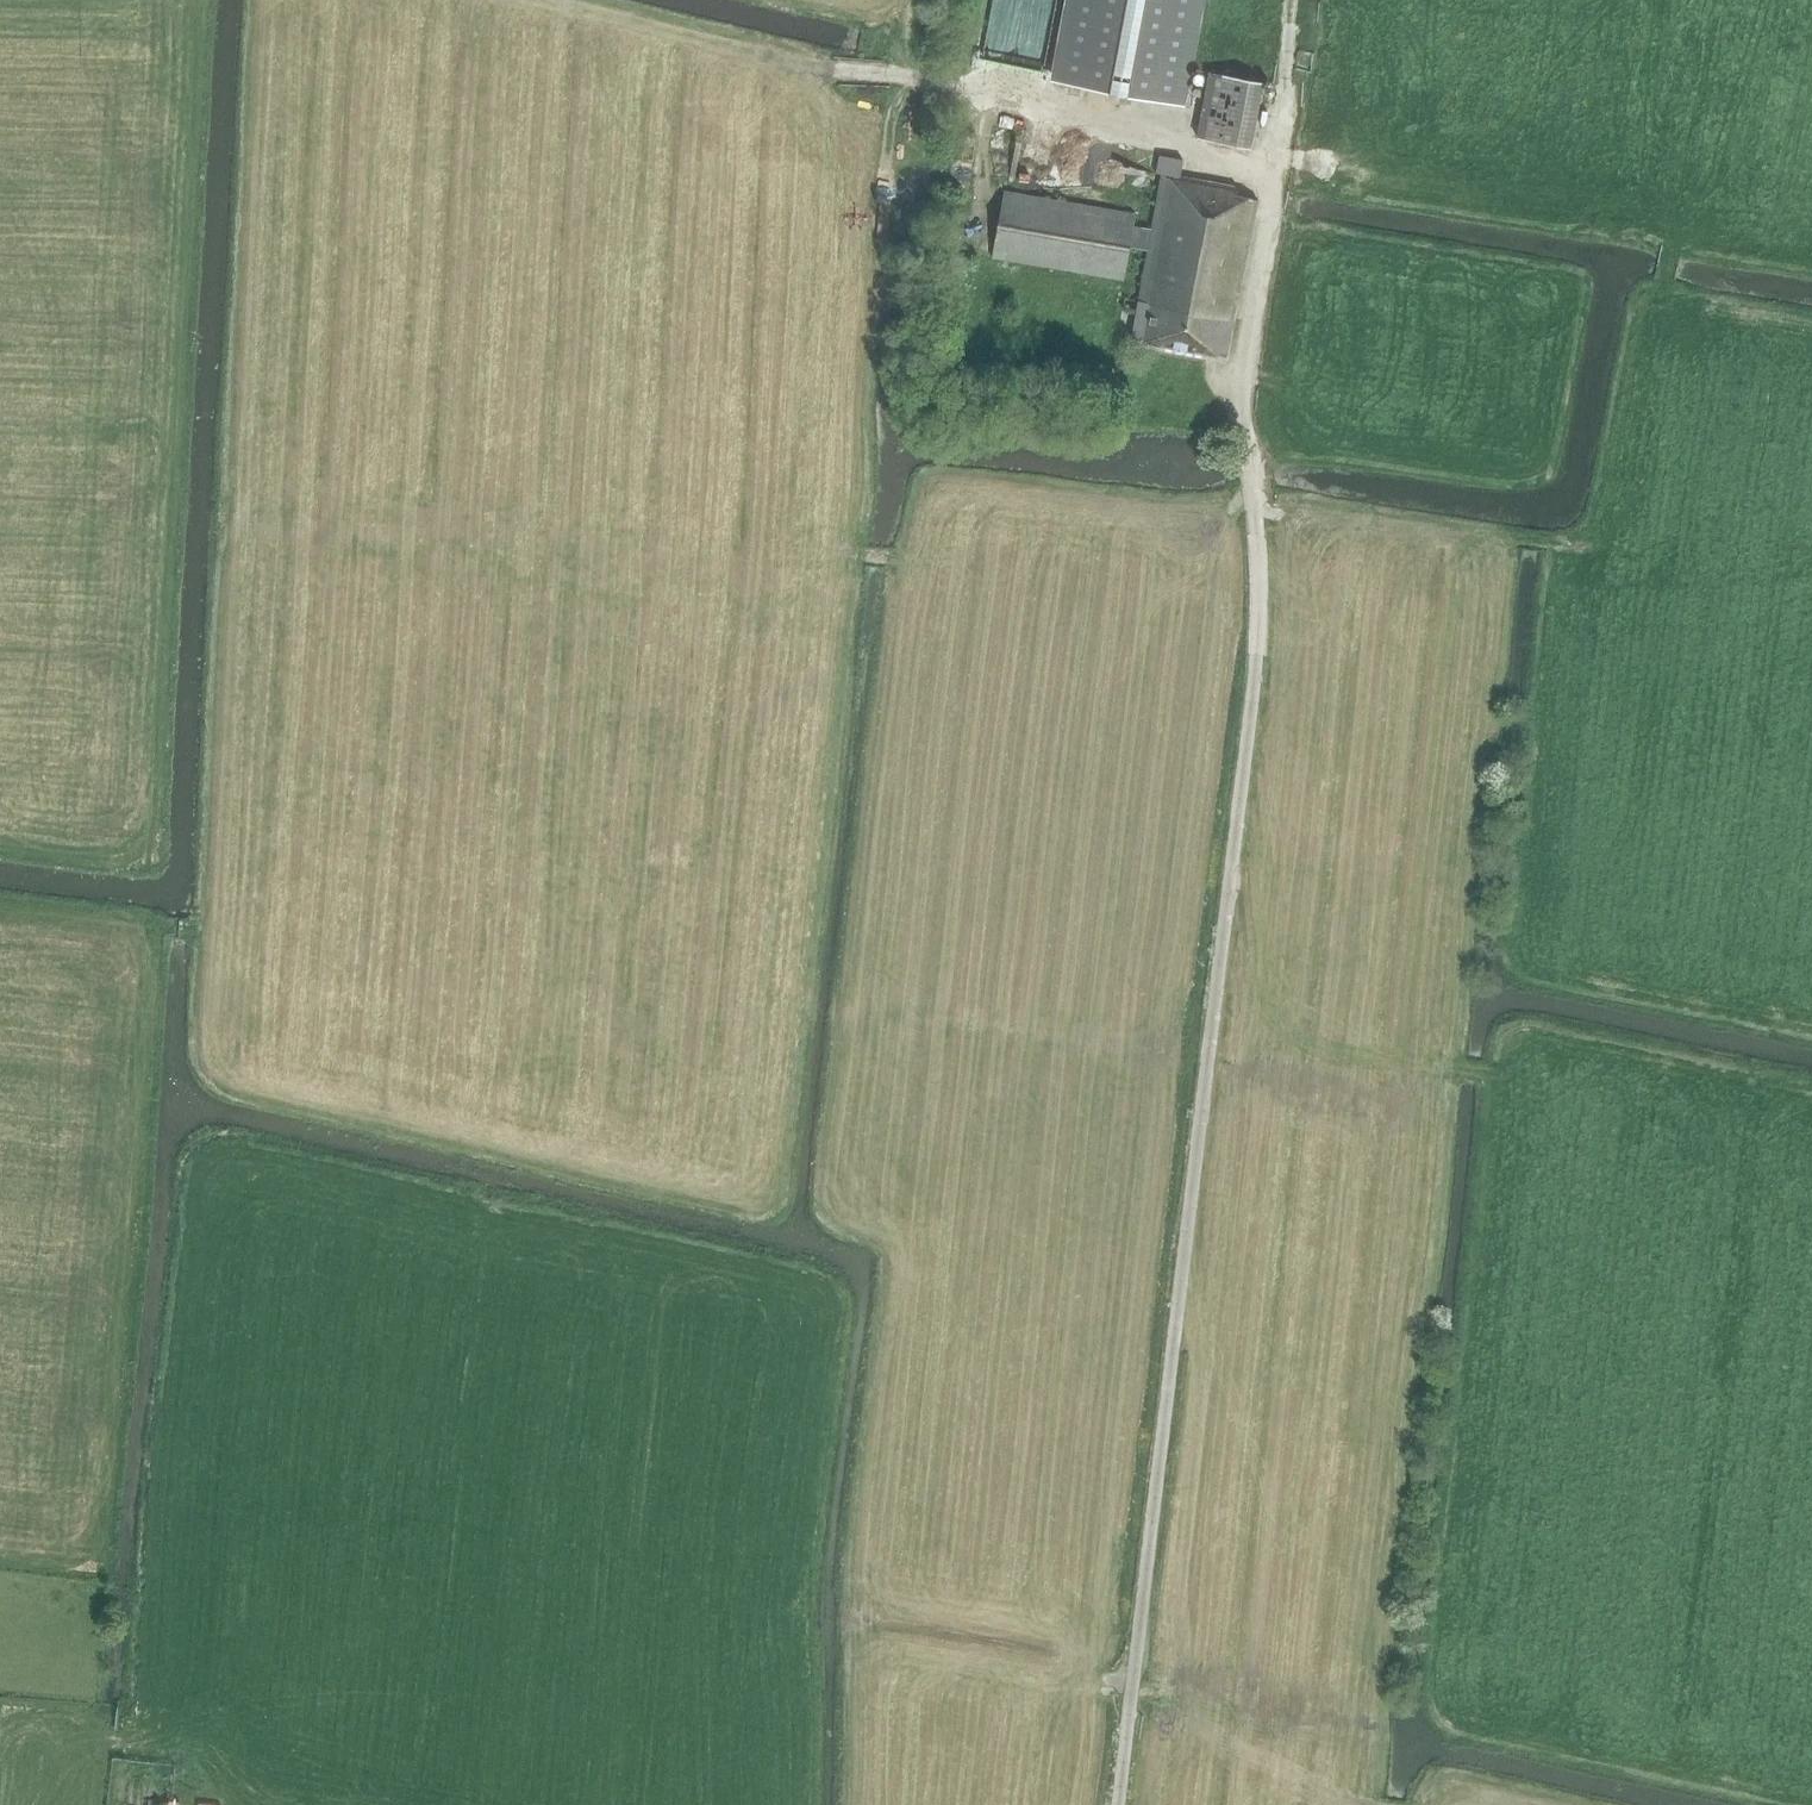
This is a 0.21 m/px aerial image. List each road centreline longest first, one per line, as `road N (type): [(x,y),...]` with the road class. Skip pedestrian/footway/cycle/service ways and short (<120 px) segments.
road 1 (track): [(1268,175),(1210,152),(938,84),(833,70)]
road 2 (track): [(1290,0),(1268,175)]

